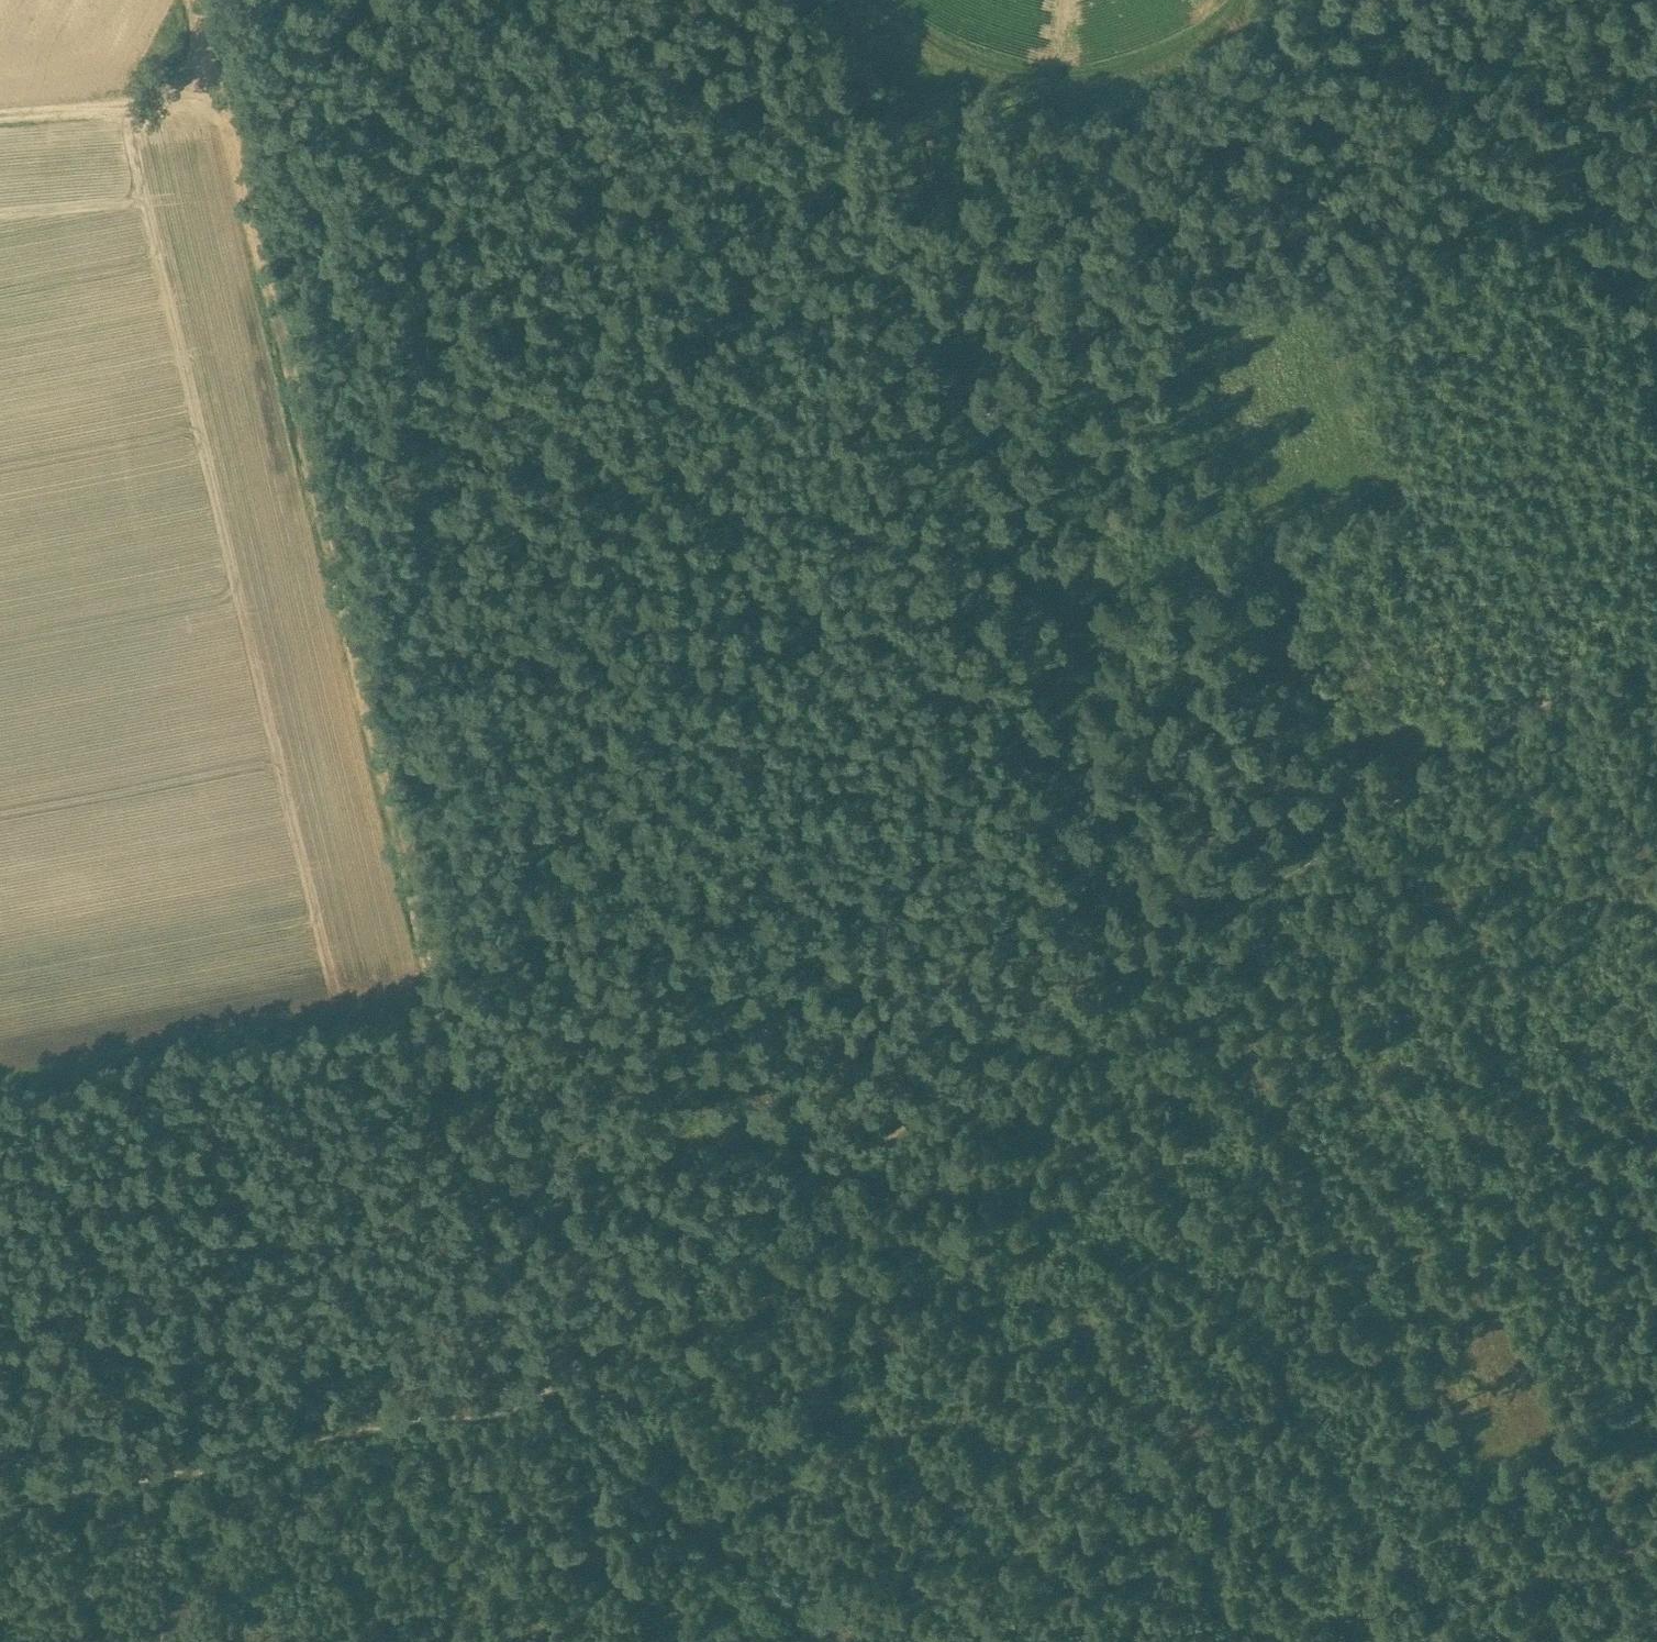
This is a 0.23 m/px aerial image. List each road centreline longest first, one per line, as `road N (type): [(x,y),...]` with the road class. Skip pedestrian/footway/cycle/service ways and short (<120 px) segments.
road 1 (track): [(216,91),(533,1387),(831,1641)]
road 2 (track): [(1256,0),(1183,52),(1127,80),(1185,322),(1136,409),(1109,979)]
road 3 (track): [(207,0),(216,91),(0,115)]
road 4 (track): [(1656,1558),(1559,1401)]

